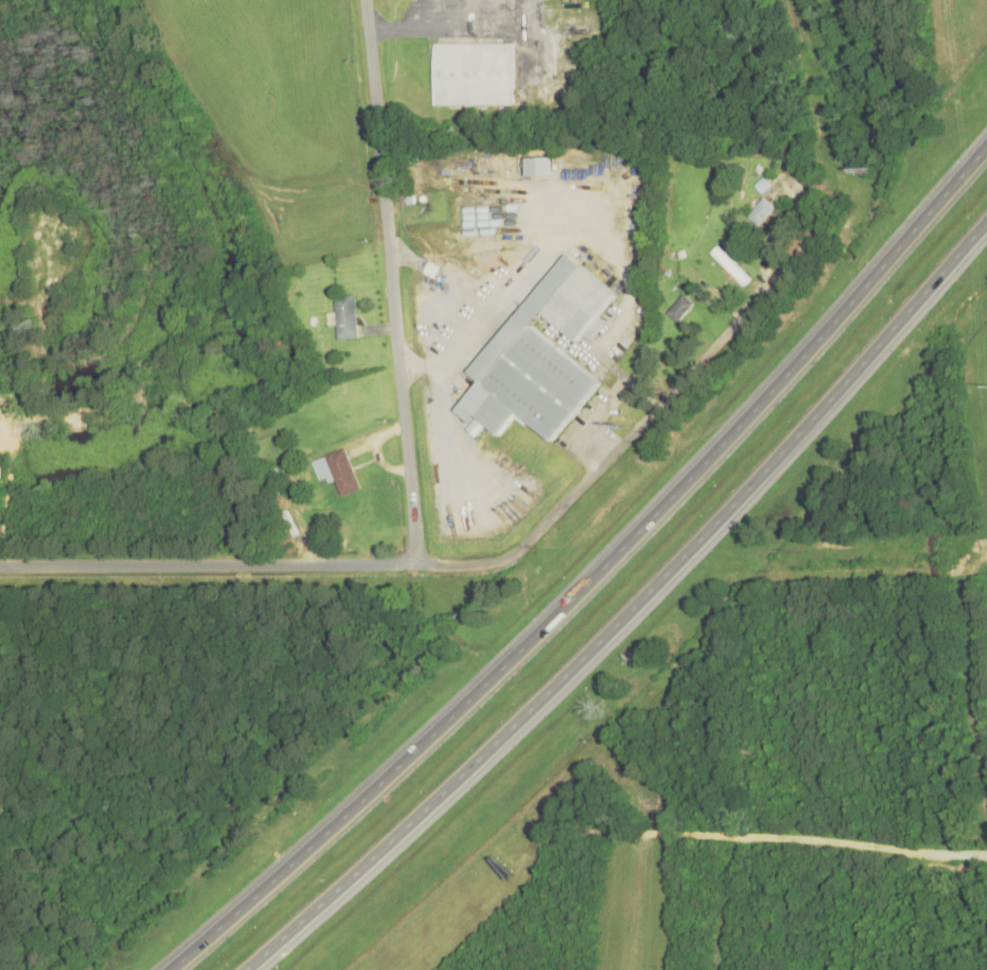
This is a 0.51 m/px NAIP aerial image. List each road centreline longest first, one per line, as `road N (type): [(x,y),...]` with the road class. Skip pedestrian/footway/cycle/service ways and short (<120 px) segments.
road 1 (motorway): [(986,147),(676,493),(442,727),(172,969)]
road 2 (motorway): [(242,969),(495,742),(687,549),(986,217)]
road 3 (residential): [(0,563),(416,561),(363,0)]
road 4 (residential): [(416,561),(490,559),(529,537),(801,246)]

